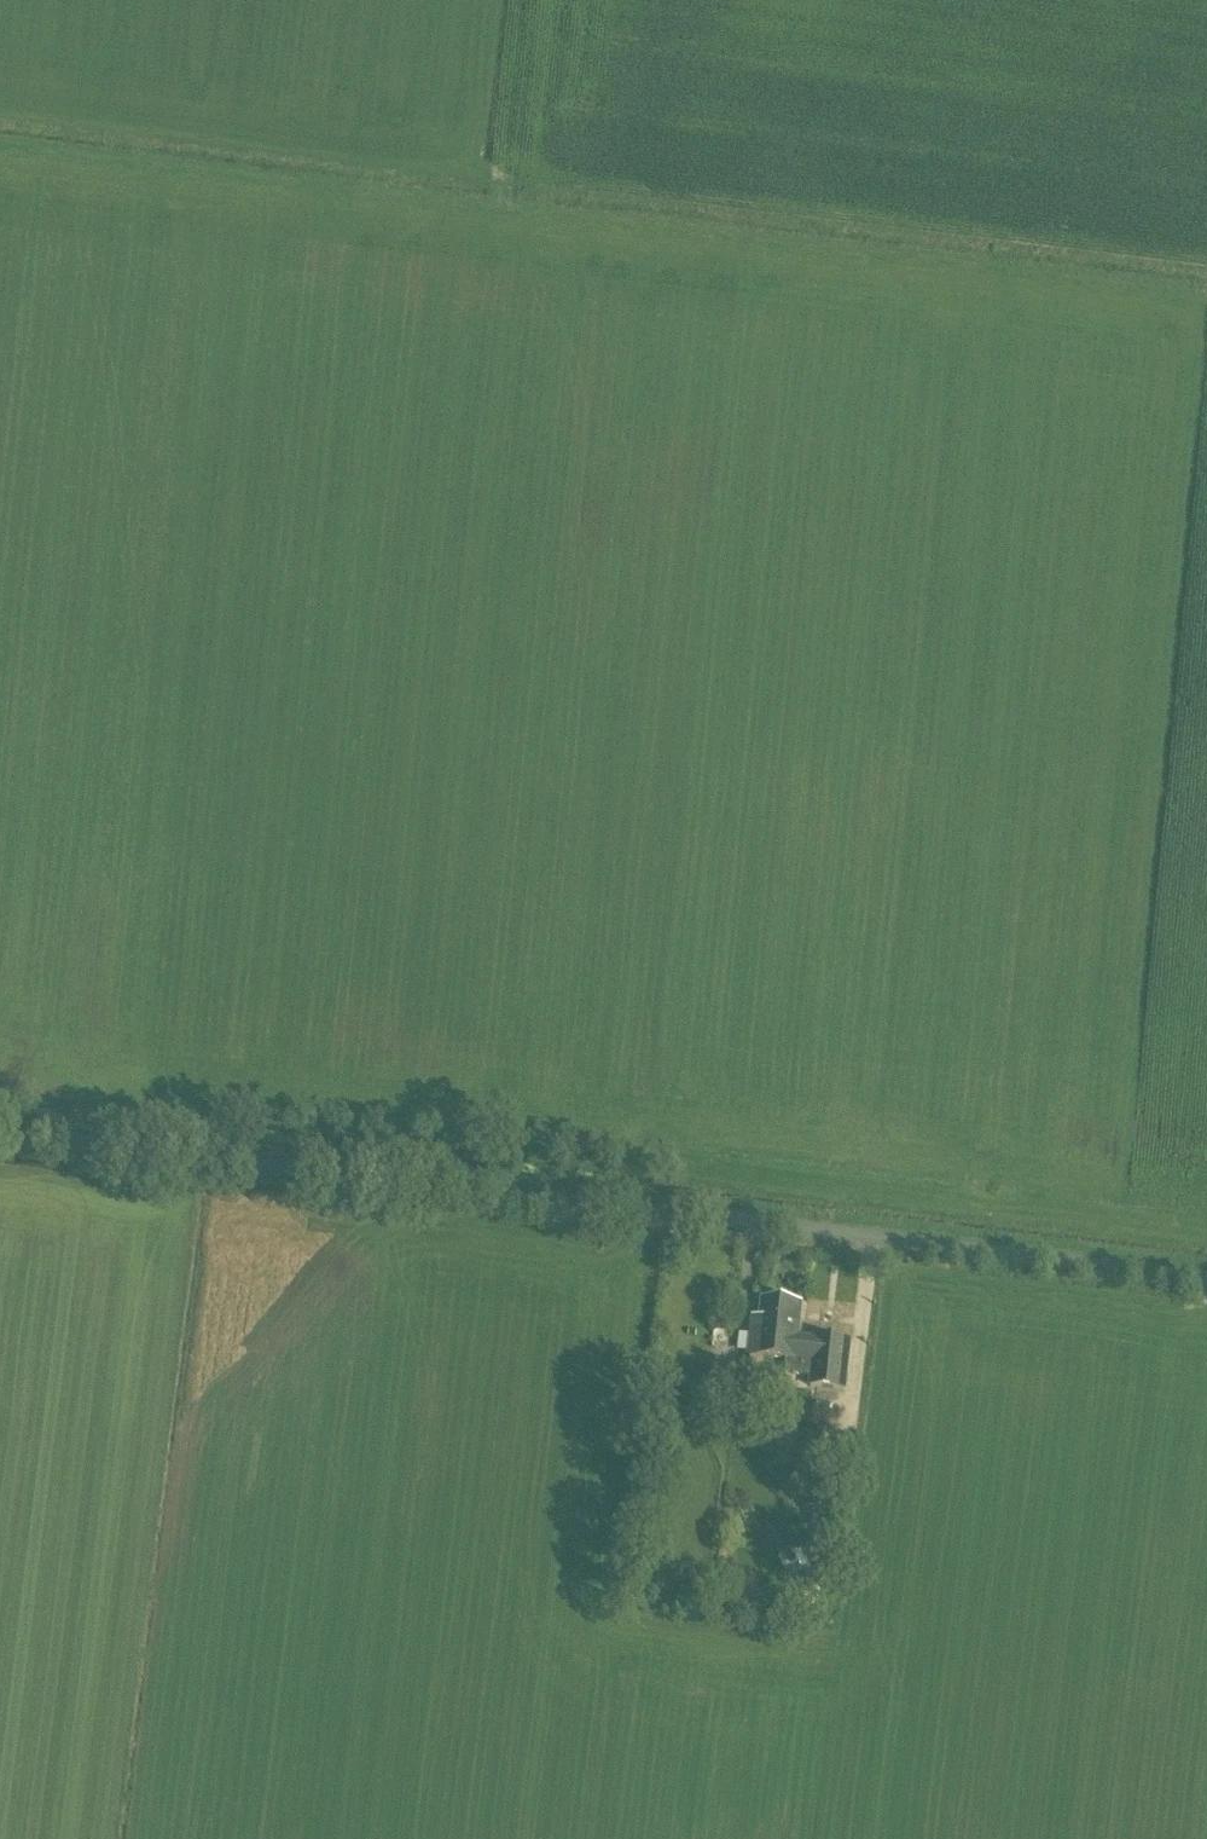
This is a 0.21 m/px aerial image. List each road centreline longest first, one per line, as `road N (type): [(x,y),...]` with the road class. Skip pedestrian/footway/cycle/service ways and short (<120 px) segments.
road 1 (unclassified): [(0,1134),(1206,1279)]

